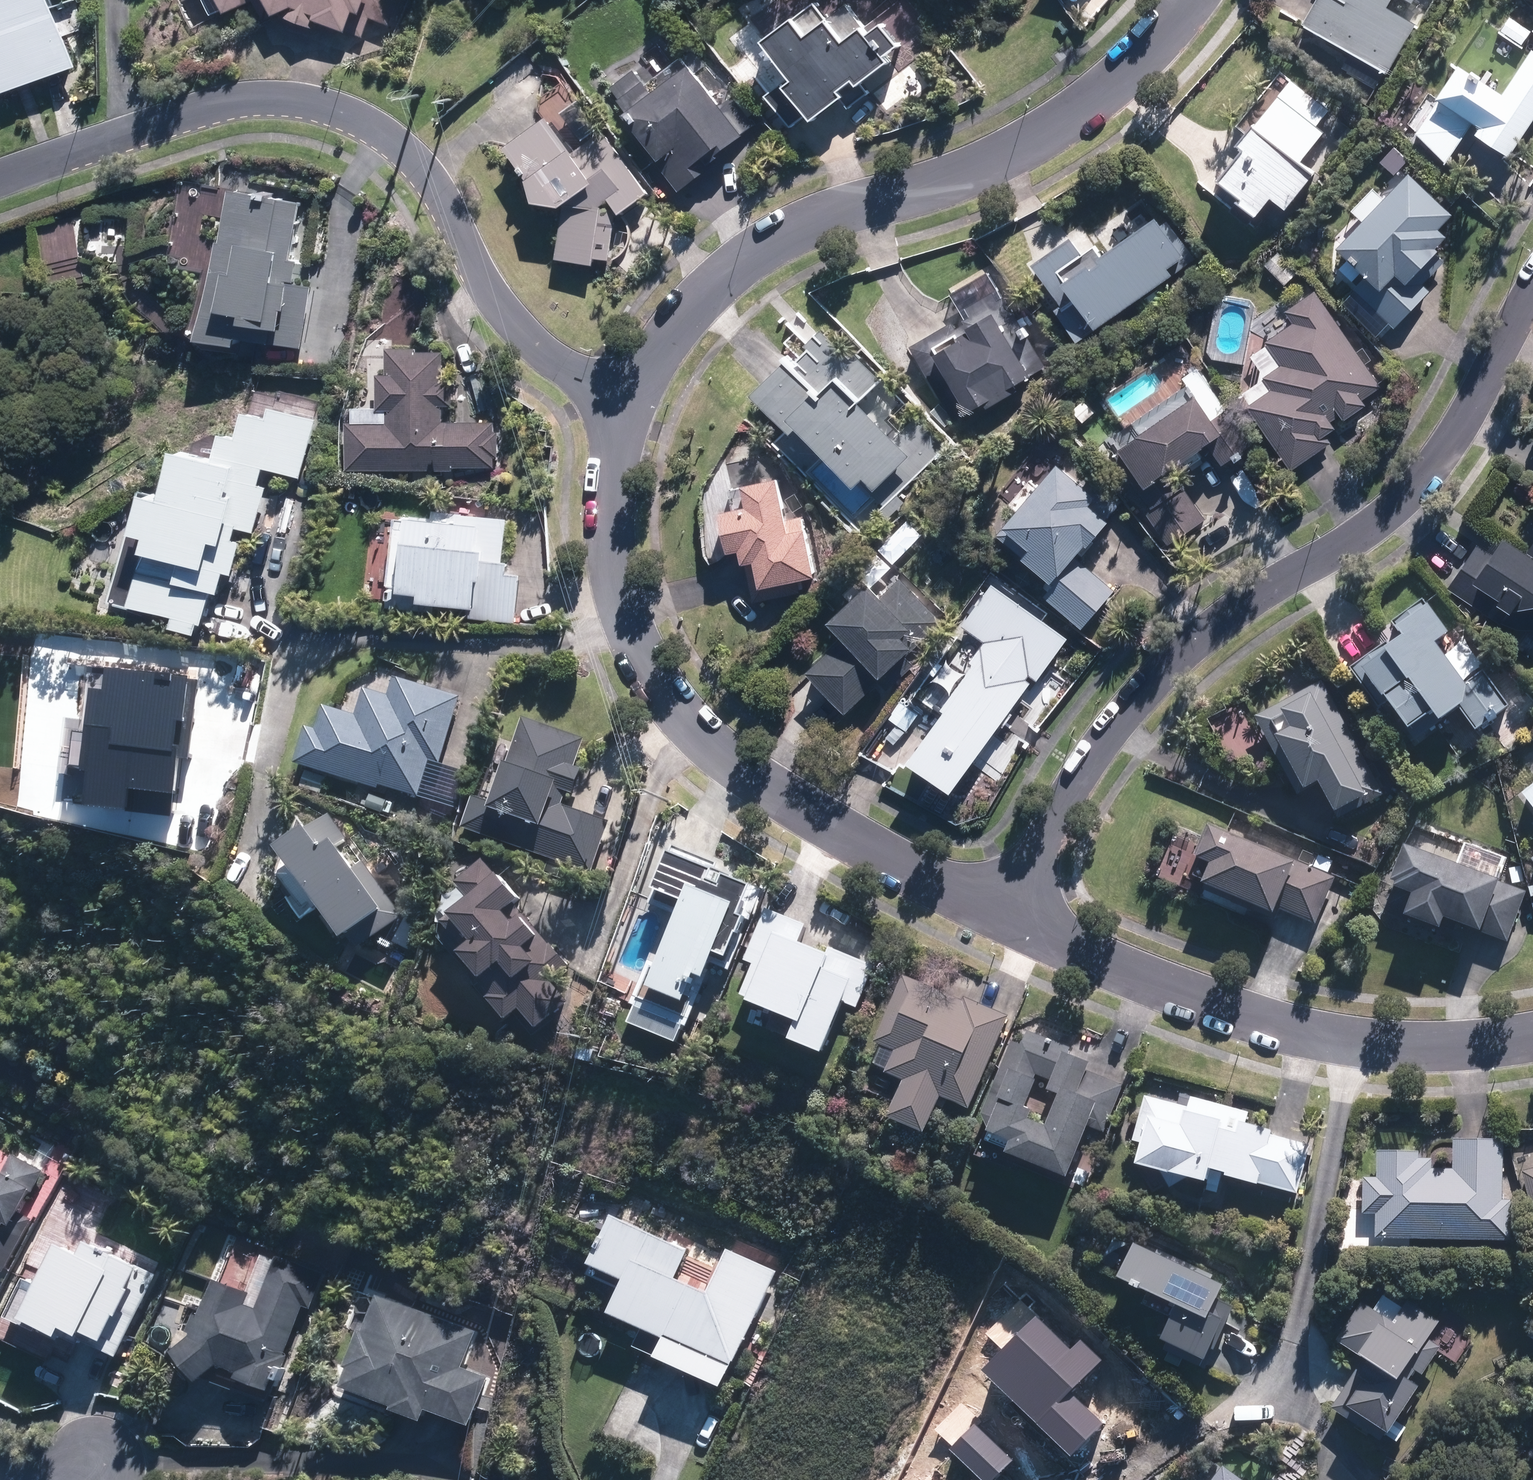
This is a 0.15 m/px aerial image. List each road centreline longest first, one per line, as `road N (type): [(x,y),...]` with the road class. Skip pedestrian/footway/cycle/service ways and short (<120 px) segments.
road 1 (residential): [(1532,294),(1419,484),(1392,511),(1190,645),(1117,719),(1070,791),(1007,916)]
road 2 (residential): [(0,182),(223,104),(287,103),(363,122),(416,166),(445,207),(516,330),(557,365),(626,402)]
road 3 (residential): [(626,402),(681,317),(727,269),(805,225),(1011,158),(1120,89),(1191,0)]
road 4 (residential): [(1007,916),(784,796),(676,709),(622,613),(613,548),(615,450),(626,402)]
road 5 (residential): [(1532,1037),(1352,1045),(1244,1015),(1007,916)]

